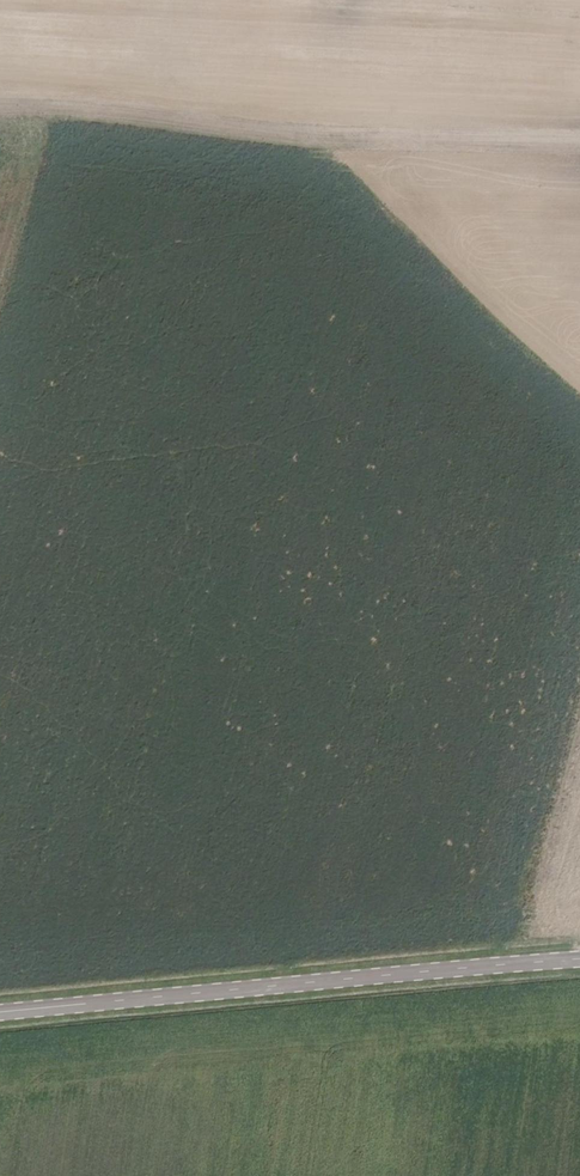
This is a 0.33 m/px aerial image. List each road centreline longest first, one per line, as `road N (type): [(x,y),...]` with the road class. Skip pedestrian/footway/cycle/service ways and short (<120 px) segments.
road 1 (tertiary): [(0,1011),(579,959)]

